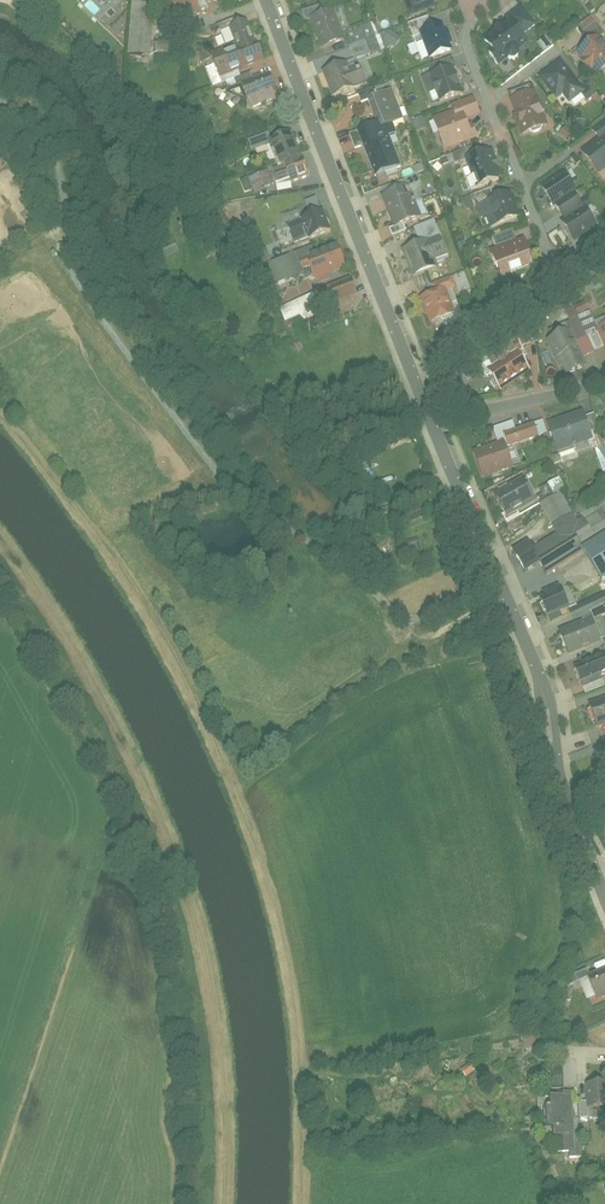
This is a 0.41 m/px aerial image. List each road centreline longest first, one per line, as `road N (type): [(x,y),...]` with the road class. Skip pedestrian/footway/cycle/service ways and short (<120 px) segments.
road 1 (residential): [(433,419),(539,677),(556,768),(593,867)]
road 2 (residential): [(270,0),(433,419)]
road 3 (residential): [(472,19),(465,40),(557,271)]
road 4 (residential): [(433,419),(604,384)]

